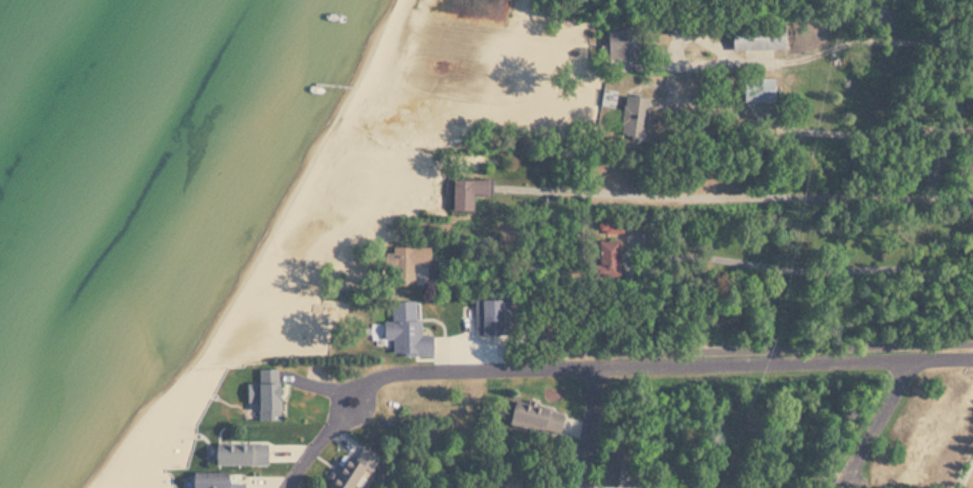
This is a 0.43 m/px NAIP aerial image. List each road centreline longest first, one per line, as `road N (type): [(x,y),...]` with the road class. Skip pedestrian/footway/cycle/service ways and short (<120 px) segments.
road 1 (residential): [(972,360),(400,370),(373,381),(346,408),(290,487)]

